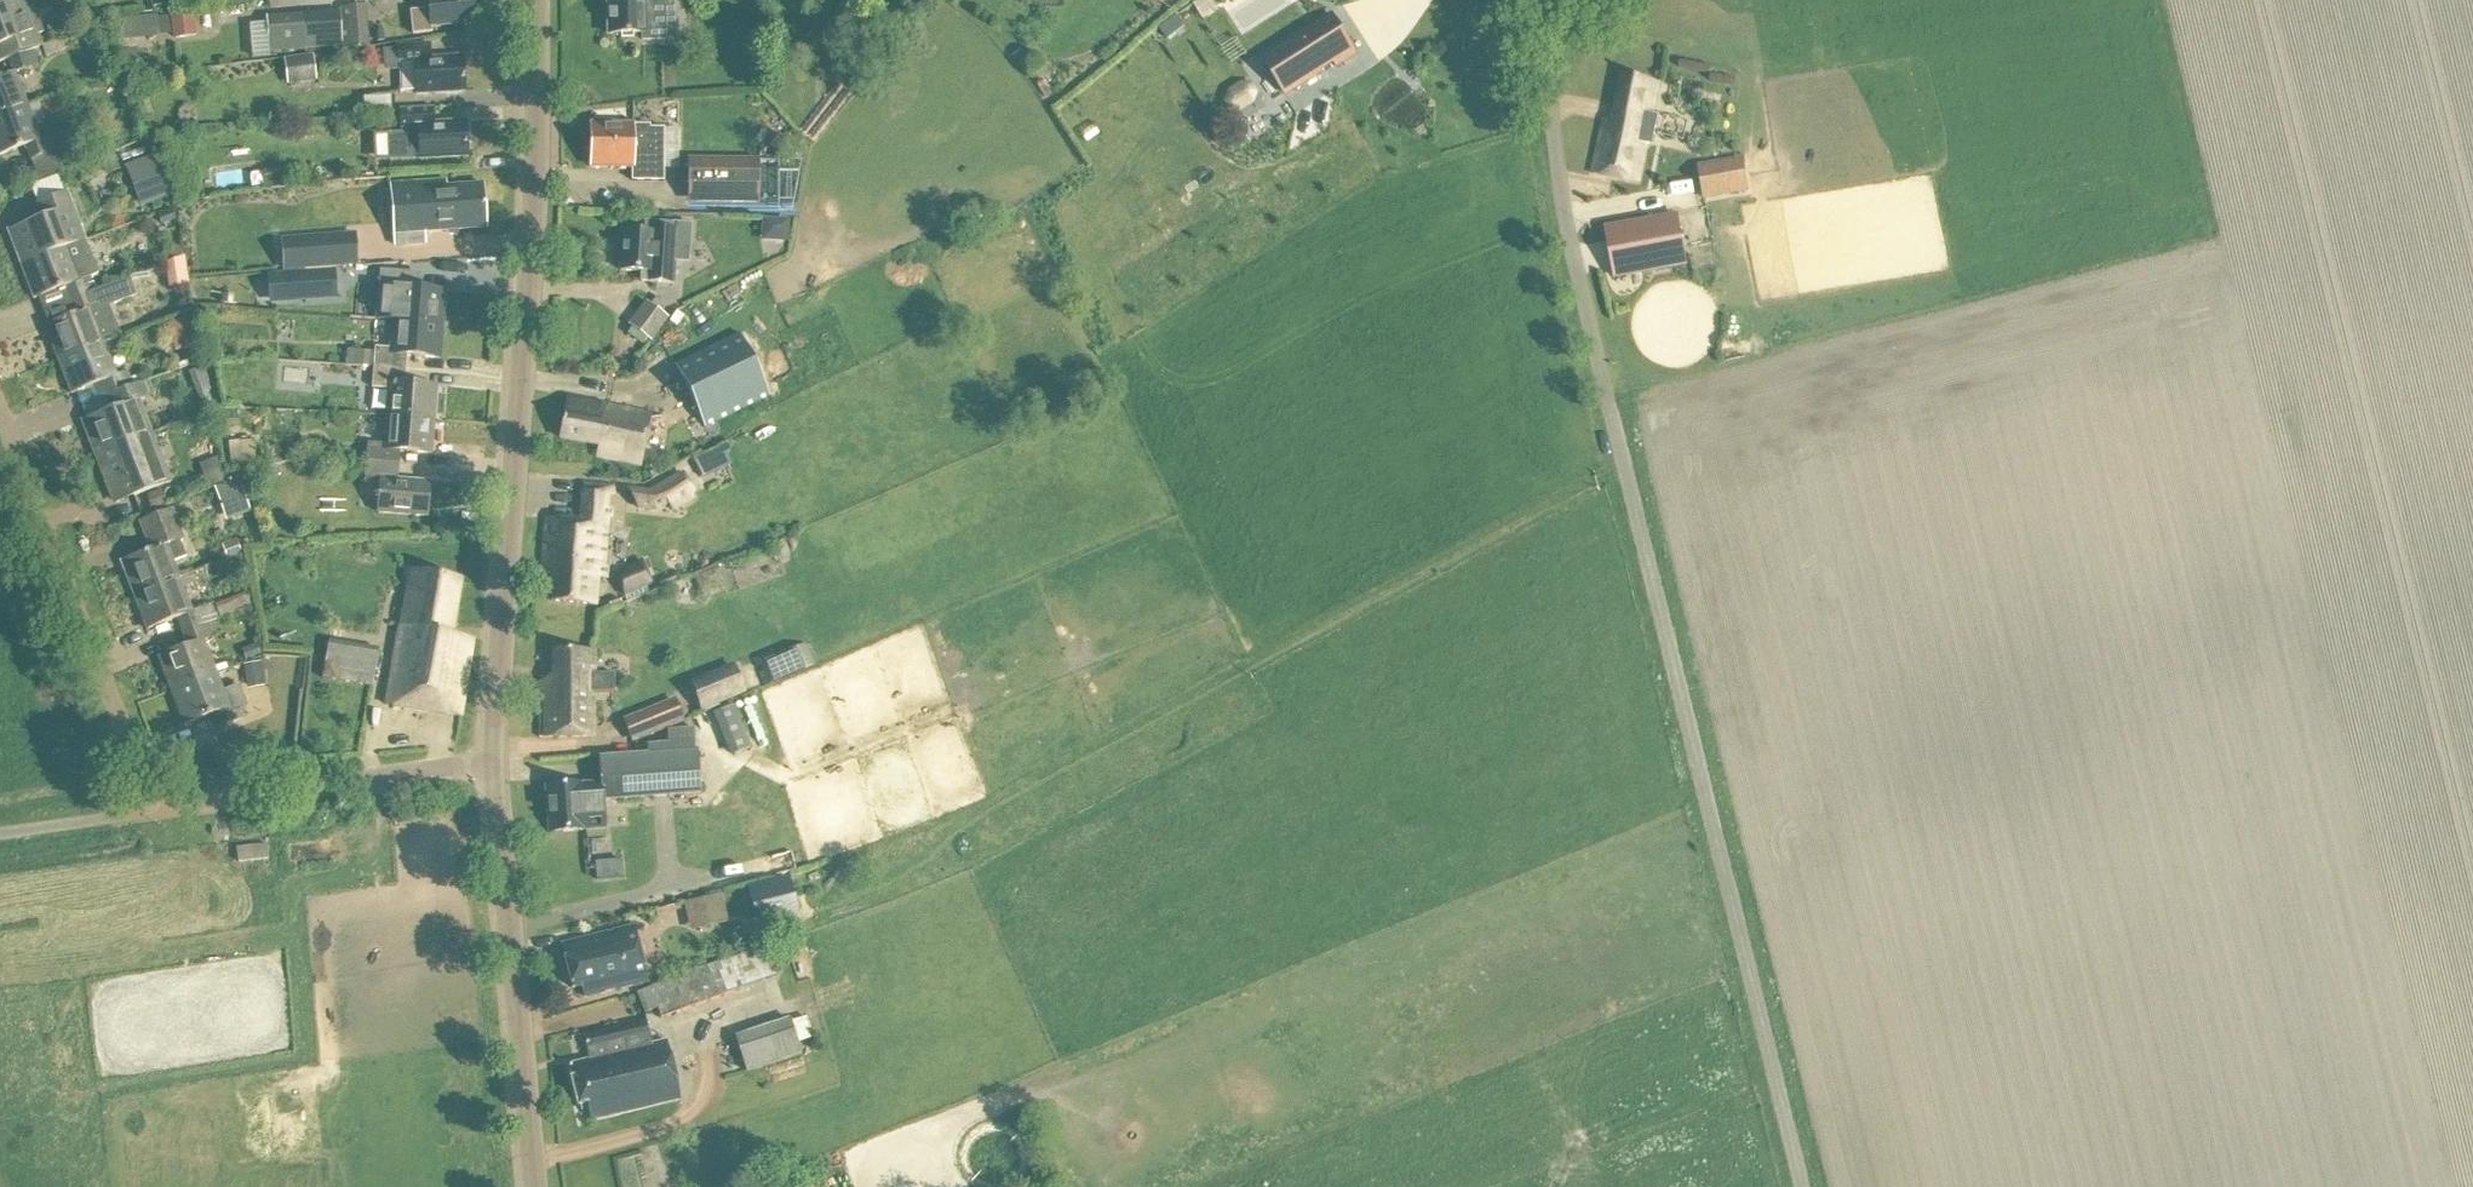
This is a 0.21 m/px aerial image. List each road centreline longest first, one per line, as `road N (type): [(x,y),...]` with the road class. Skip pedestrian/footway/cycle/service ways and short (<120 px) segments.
road 1 (unclassified): [(1804,1186),(1580,288),(1554,160),(1543,0)]
road 2 (tertiary): [(494,766),(533,159),(534,0)]
road 3 (track): [(962,821),(1627,469)]
road 4 (unclassified): [(151,812),(0,409)]
road 5 (tertiary): [(531,1186),(494,766)]
road 6 (unclassified): [(151,812),(494,766)]
road 7 (unclassified): [(0,835),(151,812)]

